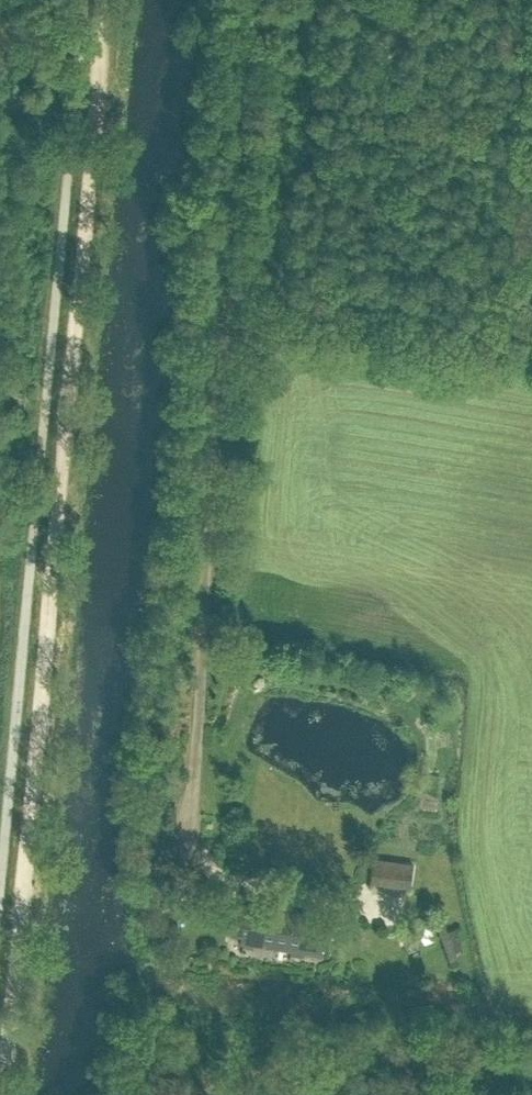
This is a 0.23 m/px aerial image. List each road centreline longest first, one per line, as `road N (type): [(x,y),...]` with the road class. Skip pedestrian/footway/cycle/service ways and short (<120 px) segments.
road 1 (track): [(108,0),(5,1094)]
road 2 (track): [(263,884),(207,865),(190,851),(186,832),(257,0)]

